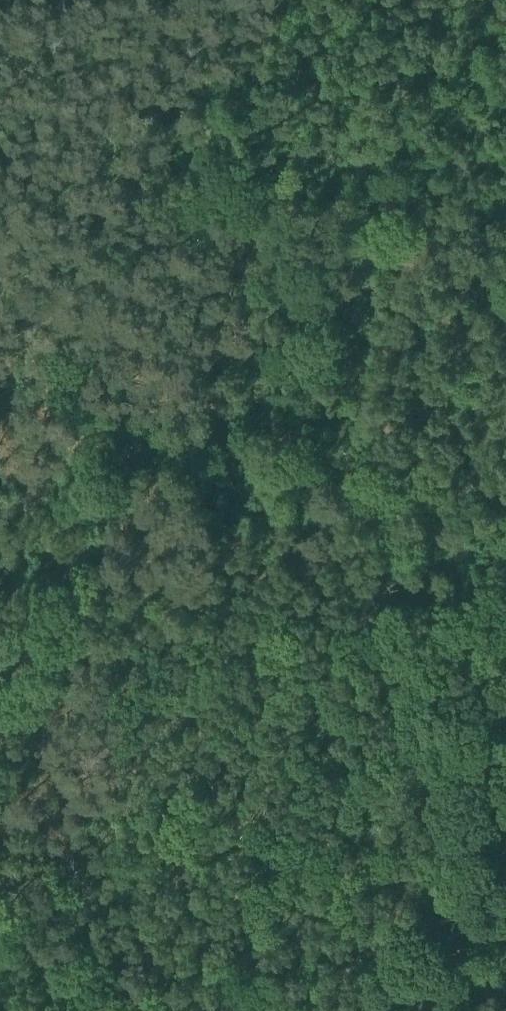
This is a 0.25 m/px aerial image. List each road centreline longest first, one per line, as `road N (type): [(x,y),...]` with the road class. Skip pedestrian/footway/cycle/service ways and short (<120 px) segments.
road 1 (track): [(131,1010),(97,975),(0,903)]

